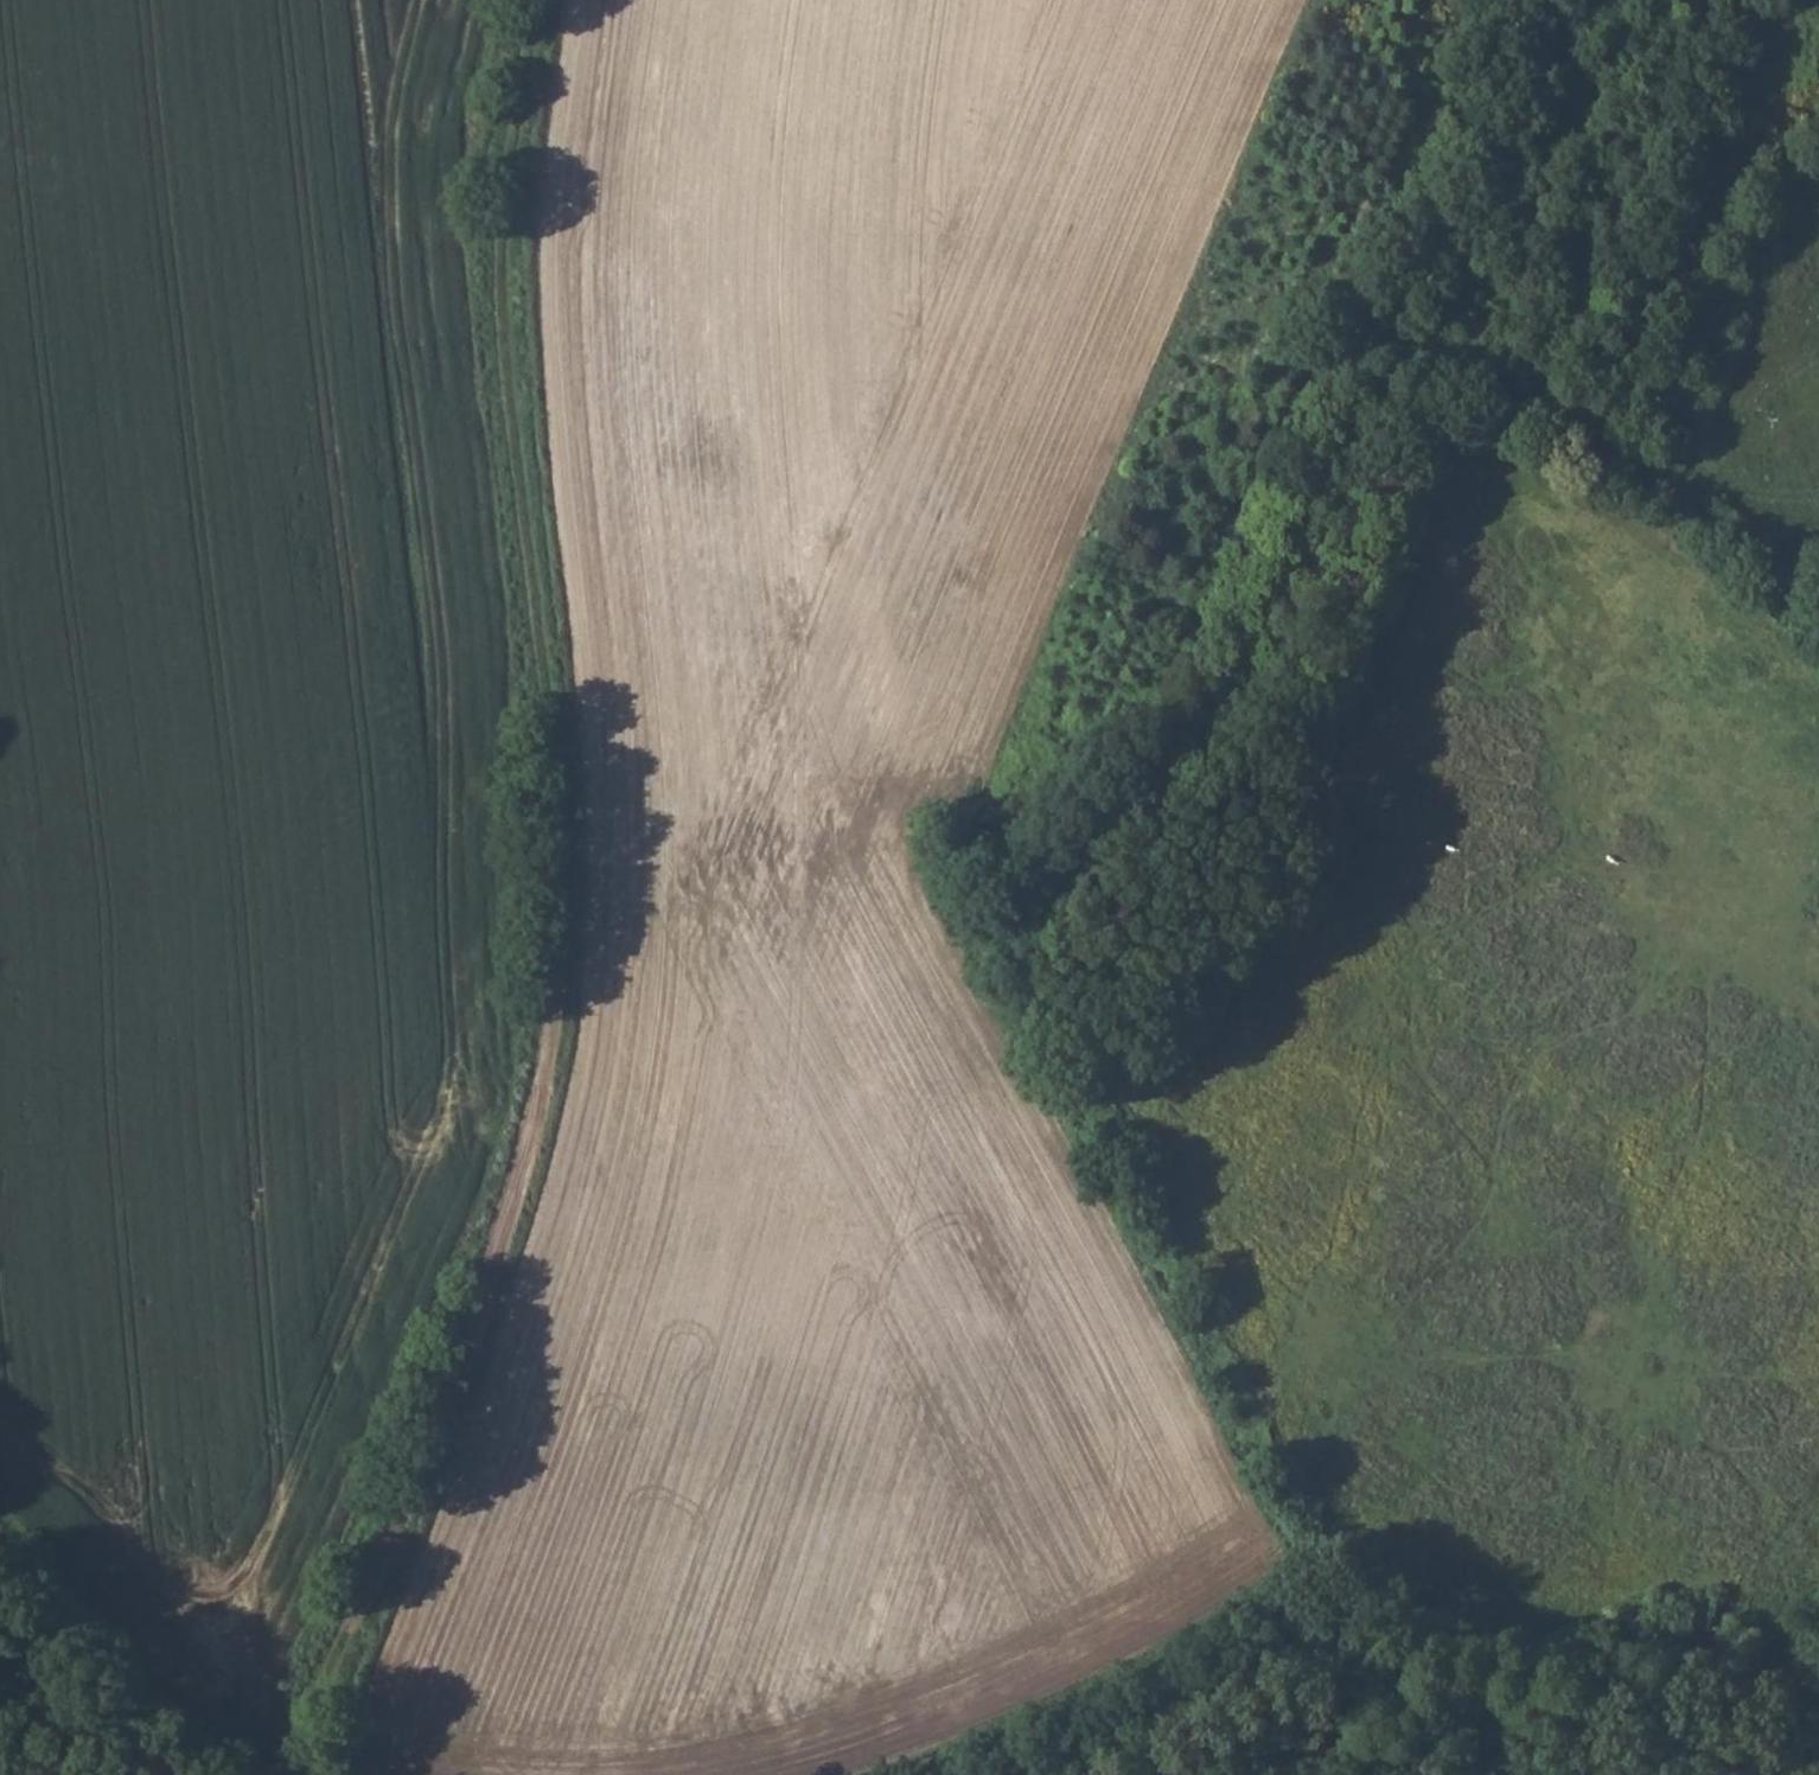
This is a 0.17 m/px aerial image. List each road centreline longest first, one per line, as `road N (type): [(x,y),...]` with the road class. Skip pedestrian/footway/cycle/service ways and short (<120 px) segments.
road 1 (track): [(1818,605),(1707,510),(1364,323)]
road 2 (track): [(0,1556),(221,1767),(282,1767)]

